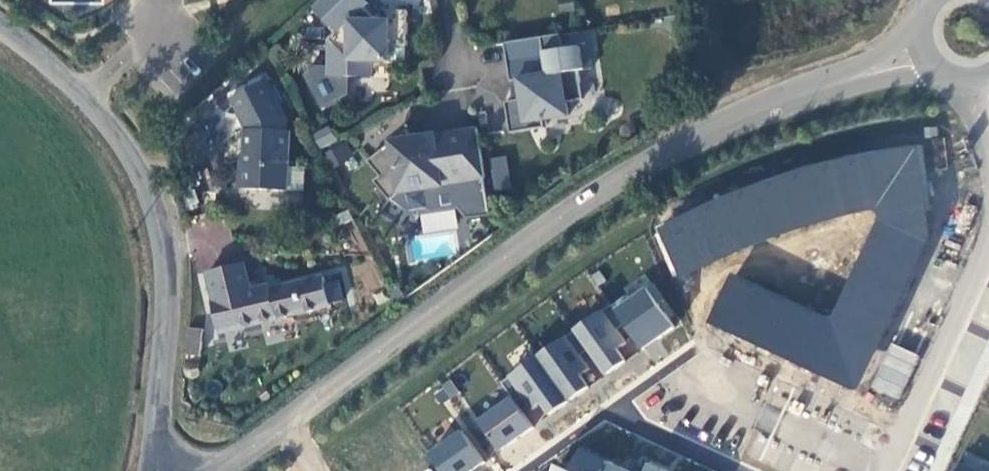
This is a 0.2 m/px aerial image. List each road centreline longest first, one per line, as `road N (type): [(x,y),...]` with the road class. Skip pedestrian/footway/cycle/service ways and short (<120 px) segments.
road 1 (tertiary): [(219,470),(627,176),(749,115),(922,49)]
road 2 (unclassified): [(0,28),(54,70),(125,146),(154,203),(166,272),(157,470)]
road 3 (residential): [(988,268),(891,470)]
road 4 (residential): [(745,470),(611,410)]

